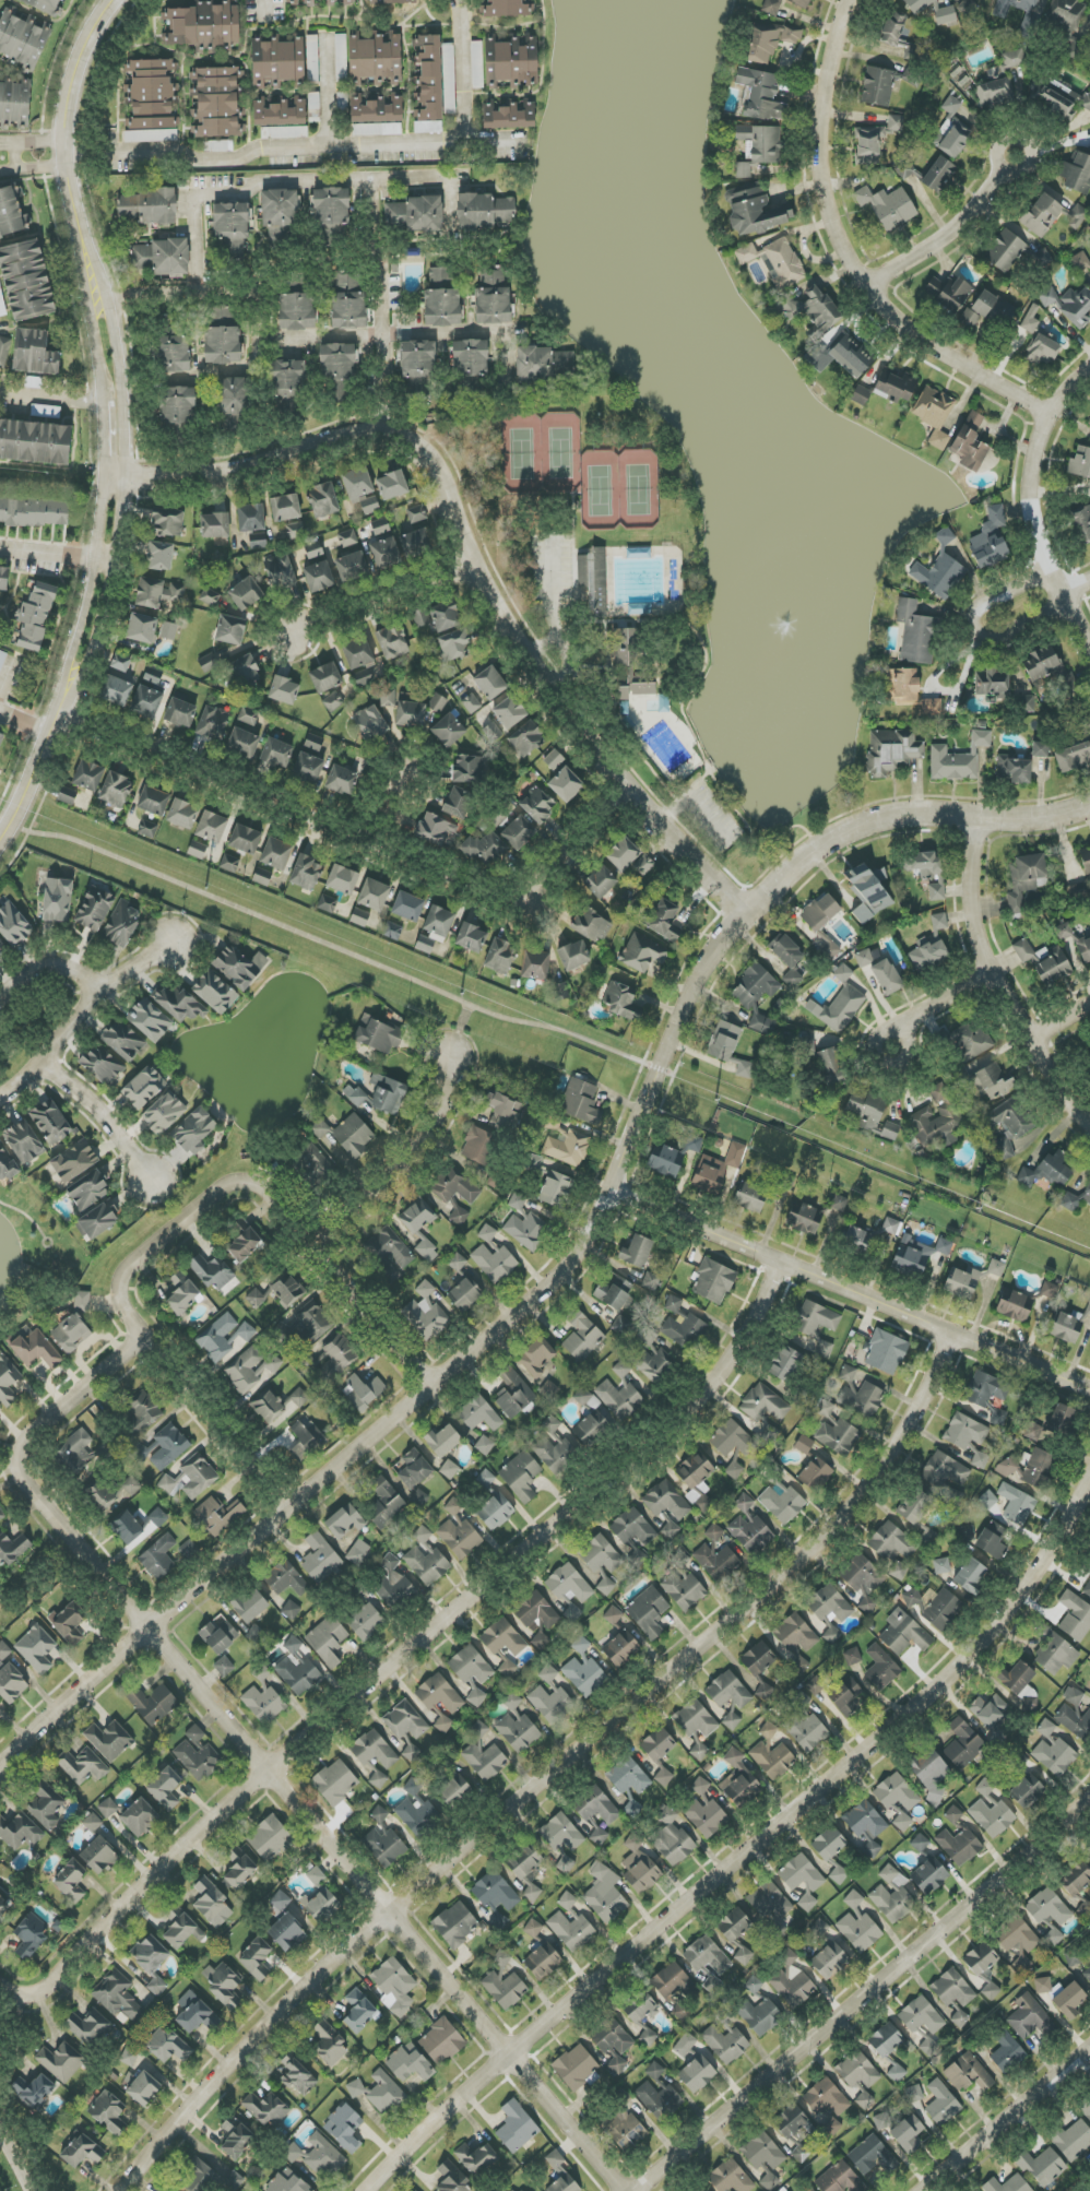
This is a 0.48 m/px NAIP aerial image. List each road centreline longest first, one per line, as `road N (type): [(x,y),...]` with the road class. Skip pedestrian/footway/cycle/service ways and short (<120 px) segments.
road 1 (residential): [(1089,809),(1027,821),(902,818),(862,827),(791,873),(702,972),(593,1233),(573,1262),(0,1767)]
road 2 (residential): [(116,2190),(237,2050),(319,1971),(821,1540),(916,1404),(949,1333)]
road 3 (residential): [(144,1337),(27,1436),(15,1458),(20,1481),(617,2190)]
road 4 (residential): [(0,1990),(17,1998),(48,1989),(173,1859),(708,1386),(778,1260)]
road 5 (residential): [(357,2190),(922,1691),(1016,1594),(1089,1452)]
road 6 (residential): [(747,915),(623,782),(474,562),(414,443),(384,429),(220,476),(120,478)]
road 7 (tertiary): [(0,839),(86,648),(110,560),(121,376),(82,238),(71,156),(72,97),(93,32),(117,0)]
road 8 (residential): [(623,782),(518,890),(359,836),(60,710)]
road 9 (residential): [(1089,1788),(1017,1863),(628,2190)]
road 10 (residential): [(850,0),(825,90),(818,153),(848,254),(893,316),(926,343),(1047,414)]
road 11 (residential): [(1089,1396),(609,1194)]
road 12 (residential): [(120,1291),(126,1277),(225,1186),(251,1186),(311,1244),(429,1385)]
road 13 (residential): [(975,820),(970,896),(987,967),(1089,1124)]
road 14 (residential): [(1089,647),(1051,570),(1030,486),(1047,414),(1089,368)]
road 15 (residential): [(292,1507),(122,1310),(120,1291)]
road 16 (residential): [(311,1244),(415,1153),(434,1125),(450,1057)]
road 17 (residential): [(928,2190),(1089,2046)]
road 18 (residential): [(1051,570),(984,603),(975,628),(998,638),(1068,603)]
road 19 (residential): [(293,624),(474,562)]
road 20 (residential): [(869,285),(935,246),(1007,171)]
road 21 (residential): [(43,1063),(88,1102),(150,1180)]
road 22 (residential): [(0,1098),(43,1063),(99,988)]
road 23 (residential): [(987,967),(905,1014),(884,1037)]

